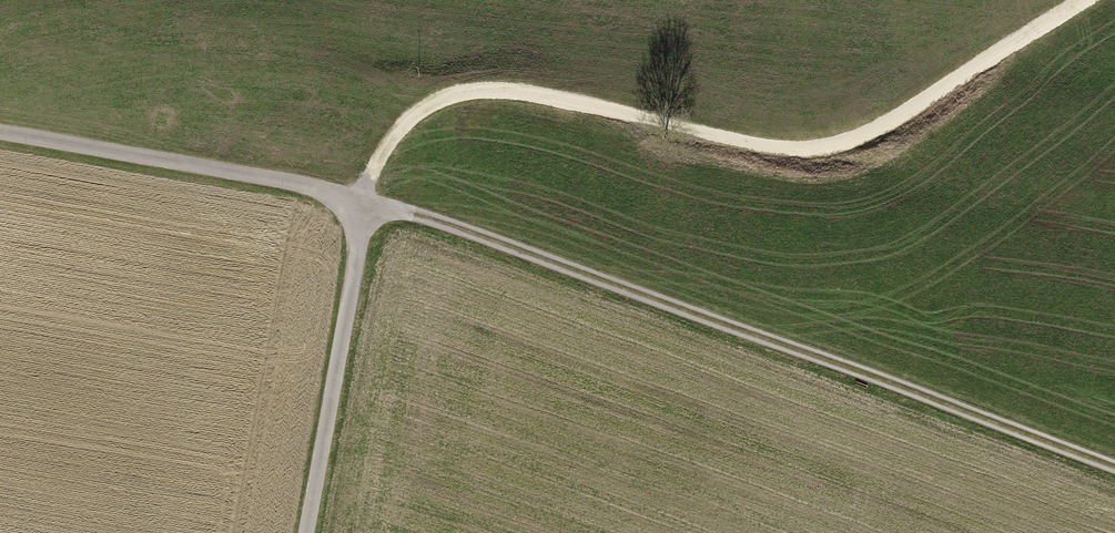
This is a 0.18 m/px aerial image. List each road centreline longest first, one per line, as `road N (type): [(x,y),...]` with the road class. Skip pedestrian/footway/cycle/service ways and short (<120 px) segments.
road 1 (track): [(1082,0),(837,144),(780,150),(690,134),(563,94),(476,88),(415,112),(379,162),(367,206)]
road 2 (track): [(367,206),(447,223),(1114,470)]
road 3 (track): [(367,206),(297,182),(0,131)]
road 4 (track): [(307,532),(367,206)]

